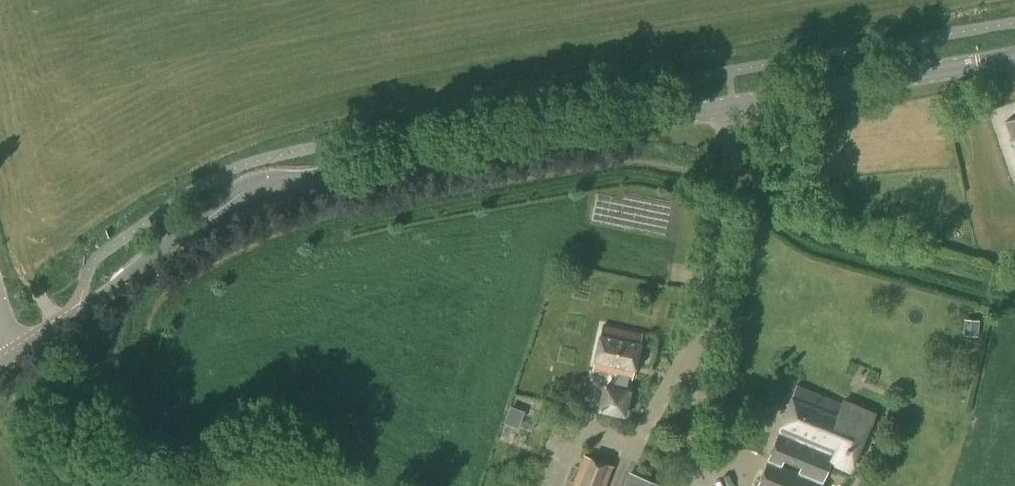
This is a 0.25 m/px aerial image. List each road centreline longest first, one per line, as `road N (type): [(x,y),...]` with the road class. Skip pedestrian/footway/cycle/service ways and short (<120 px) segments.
road 1 (tertiary): [(329,180),(1014,58)]
road 2 (tertiary): [(15,354),(210,219)]
road 3 (tertiary): [(329,180),(254,178),(210,219)]
road 4 (tertiary): [(210,219),(329,180)]

